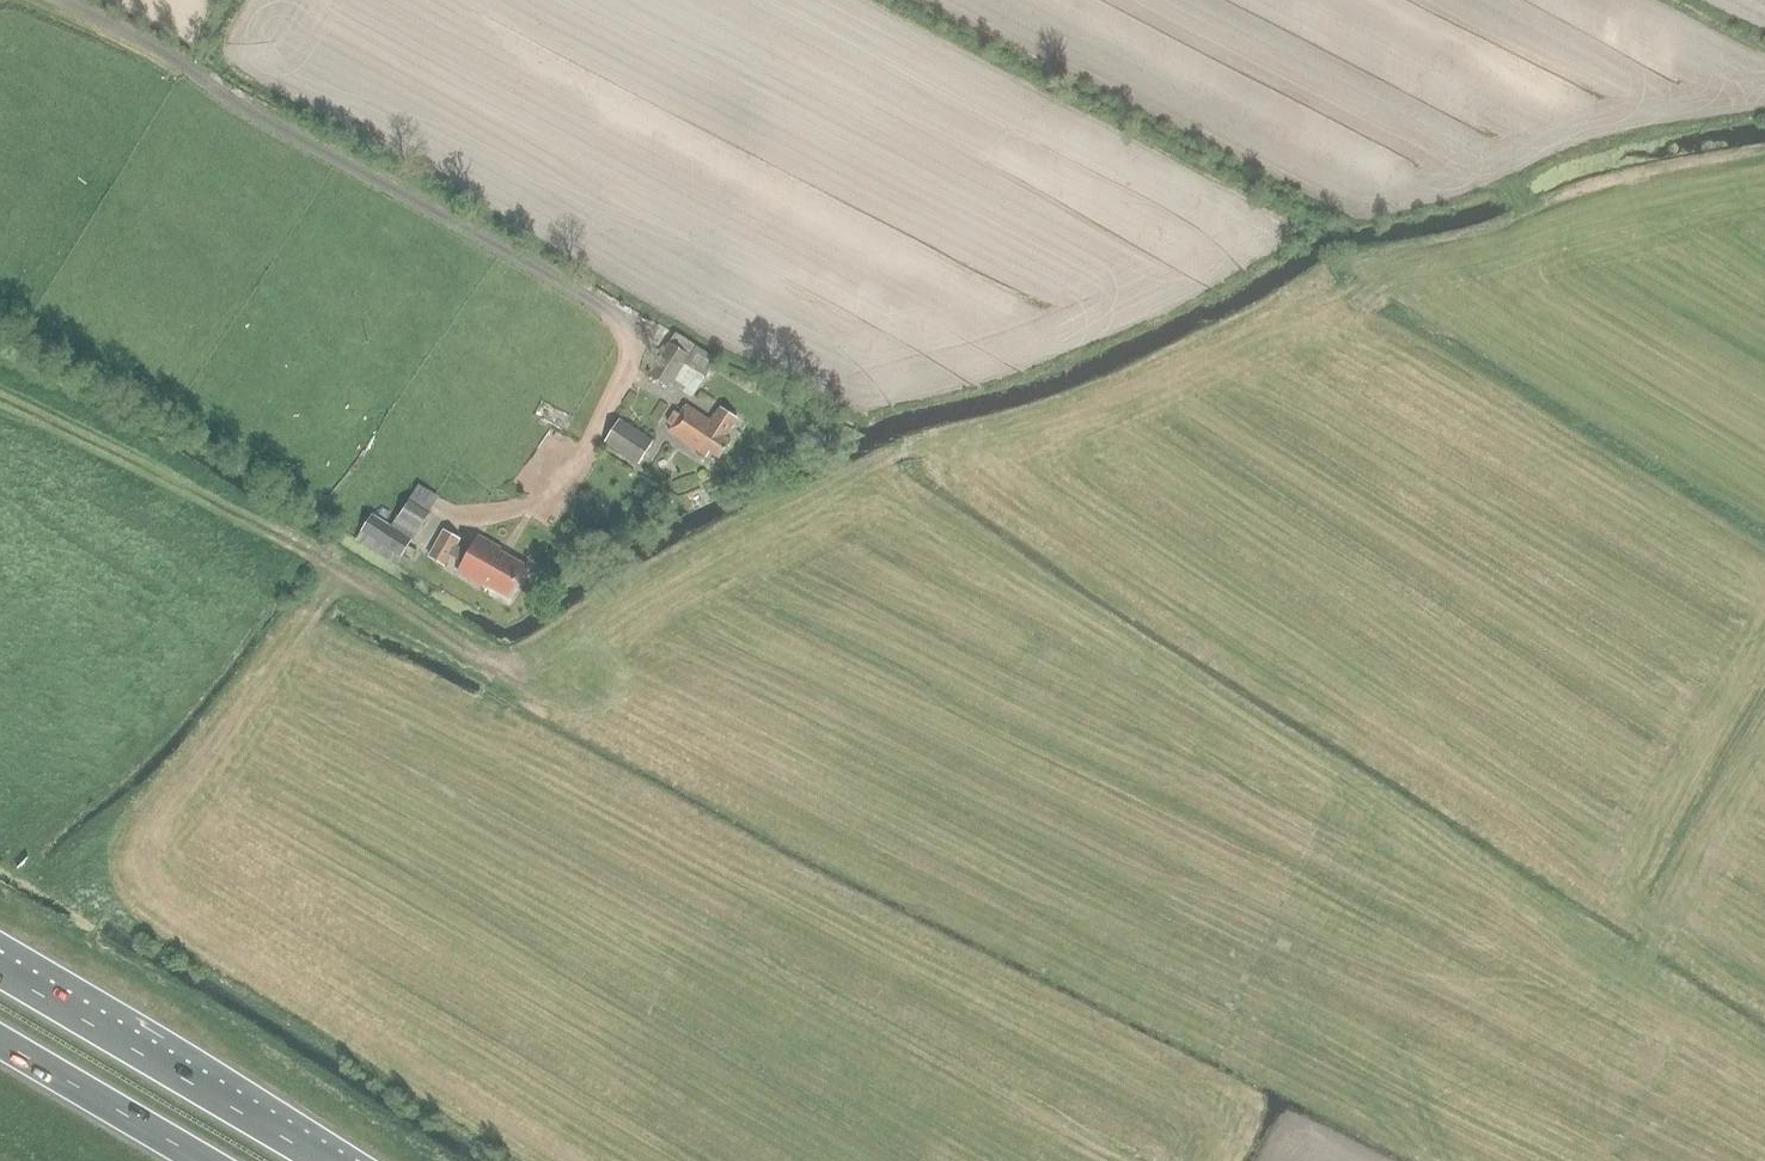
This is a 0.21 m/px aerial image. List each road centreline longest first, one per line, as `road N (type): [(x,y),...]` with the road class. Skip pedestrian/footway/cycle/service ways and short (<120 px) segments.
road 1 (trunk): [(322,1160),(0,971)]
road 2 (trunk): [(0,1042),(202,1160)]

